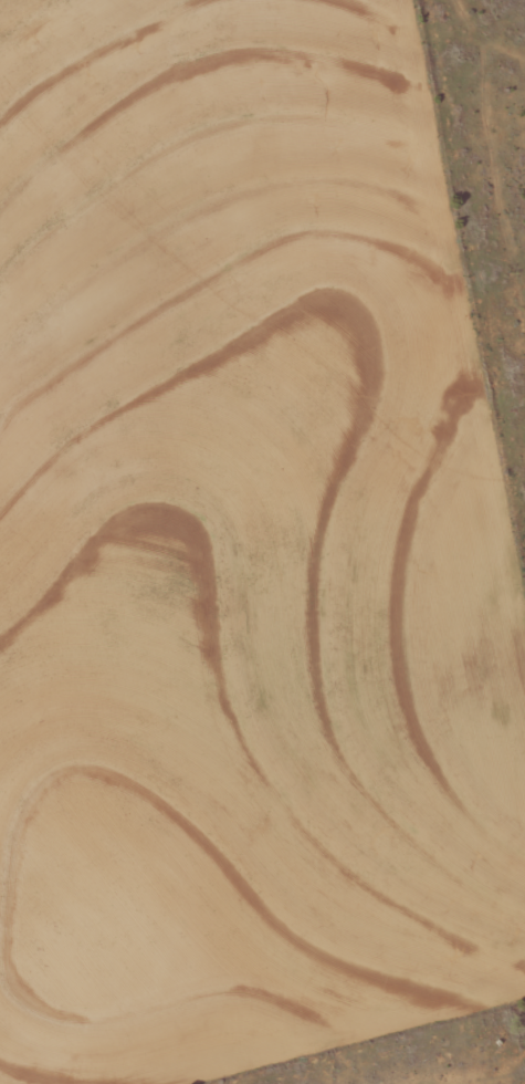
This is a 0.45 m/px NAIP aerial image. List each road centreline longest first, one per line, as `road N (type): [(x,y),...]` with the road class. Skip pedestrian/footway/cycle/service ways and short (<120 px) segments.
road 1 (residential): [(418,0),(524,395)]

